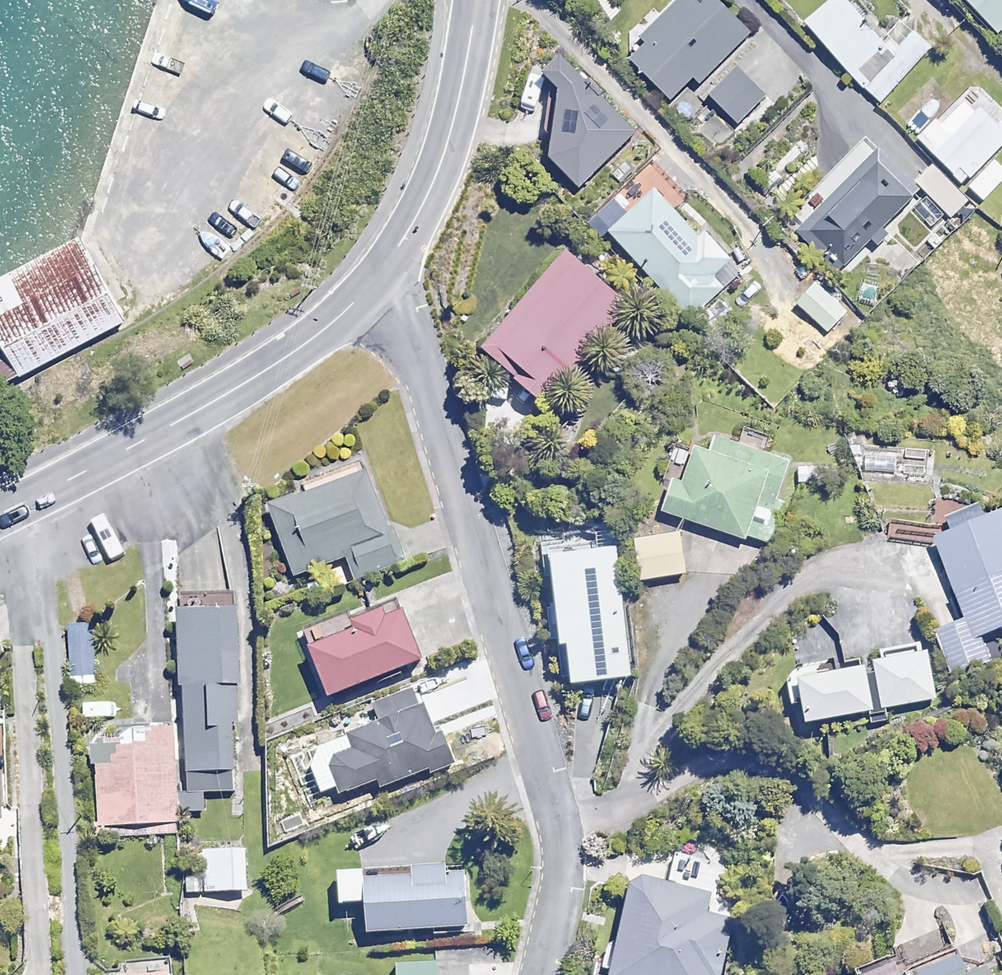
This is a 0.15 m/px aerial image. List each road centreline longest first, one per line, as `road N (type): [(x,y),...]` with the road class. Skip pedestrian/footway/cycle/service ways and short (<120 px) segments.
road 1 (residential): [(500,974),(534,837),(461,534),(383,269)]
road 2 (tertiary): [(383,269),(282,358),(0,513)]
road 3 (tertiary): [(474,0),(447,137),(383,269)]

